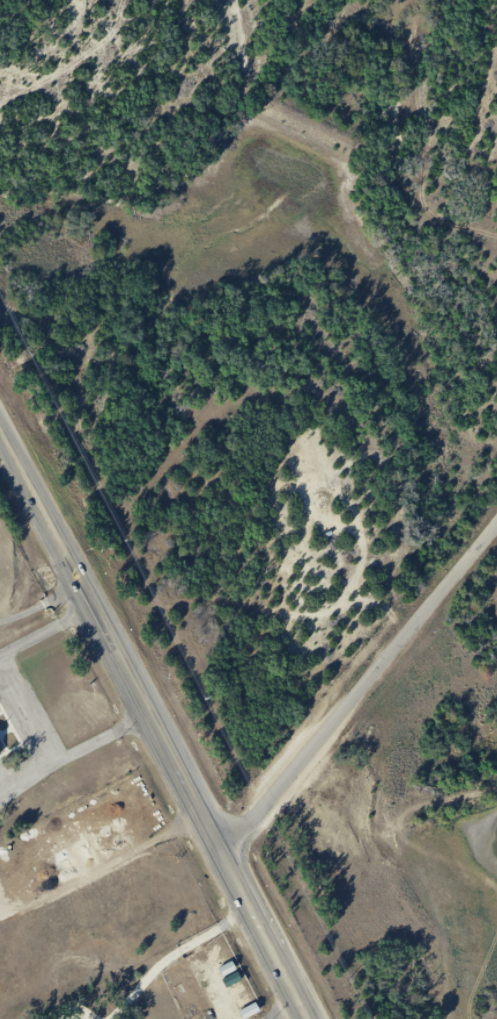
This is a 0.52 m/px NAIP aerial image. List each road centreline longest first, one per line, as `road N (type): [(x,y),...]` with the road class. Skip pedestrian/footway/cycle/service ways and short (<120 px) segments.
road 1 (primary): [(306,1018),(0,433)]
road 2 (residential): [(496,527),(262,811),(218,853)]

